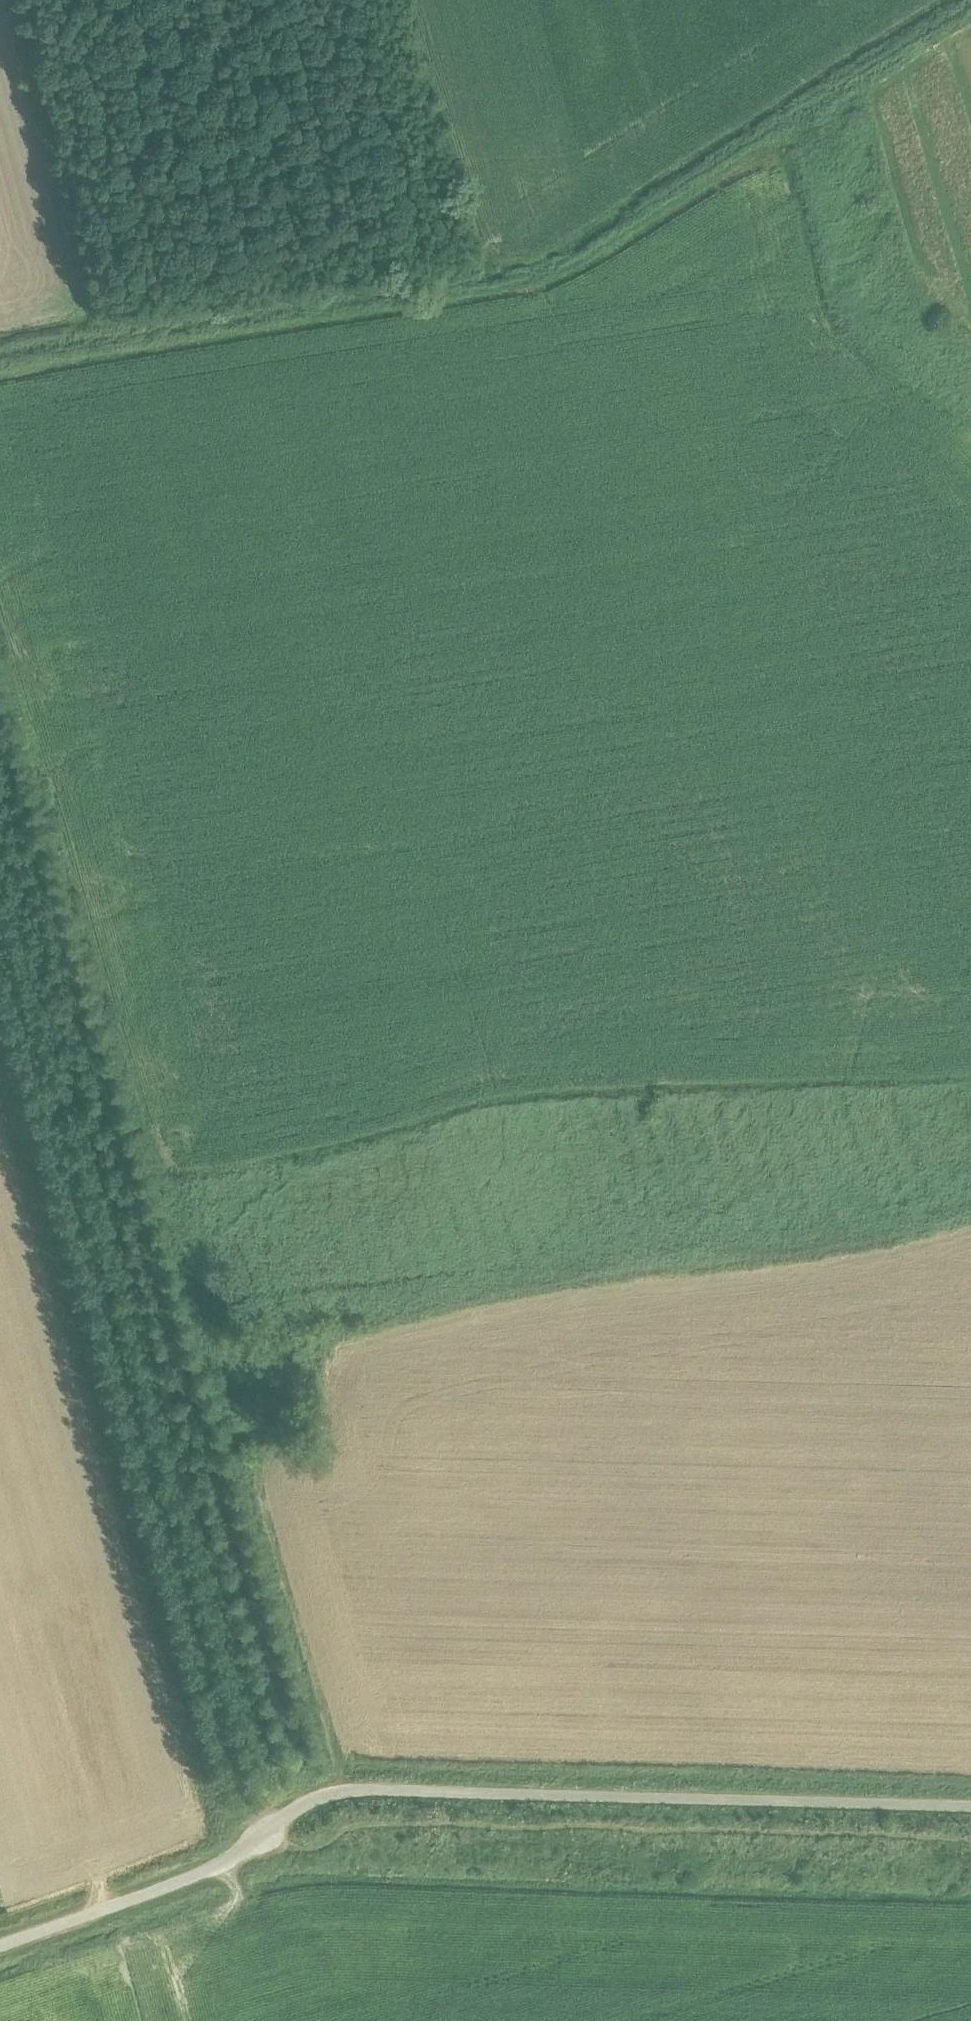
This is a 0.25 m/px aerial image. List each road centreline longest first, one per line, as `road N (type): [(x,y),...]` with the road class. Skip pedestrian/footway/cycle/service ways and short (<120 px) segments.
road 1 (unclassified): [(970,1807),(343,1792),(306,1806),(198,1876),(0,1945)]

